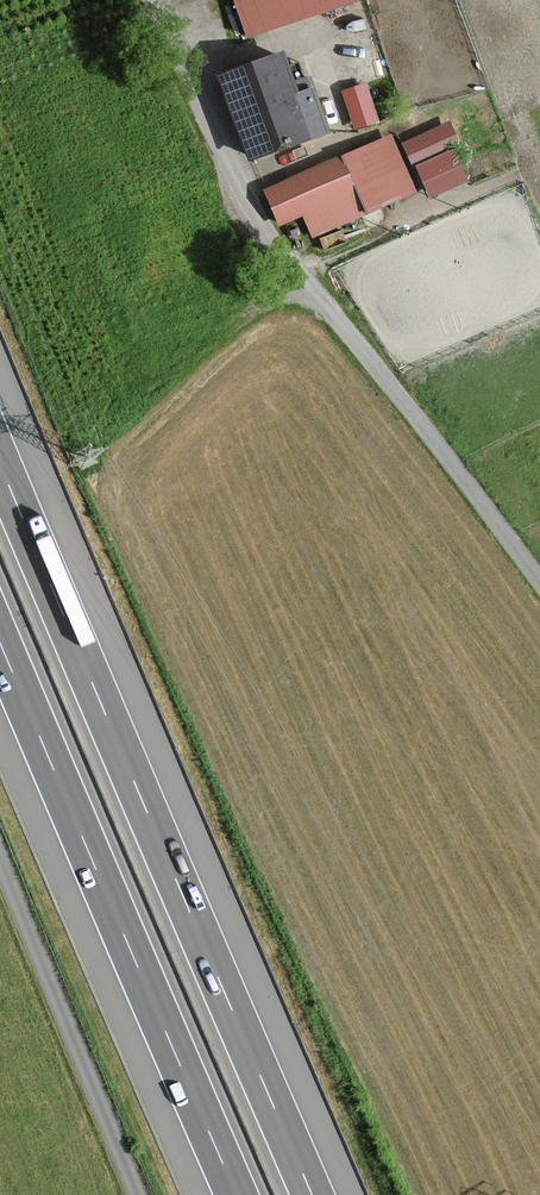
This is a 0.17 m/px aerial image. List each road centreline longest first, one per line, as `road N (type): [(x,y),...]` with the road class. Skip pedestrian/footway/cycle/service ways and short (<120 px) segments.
road 1 (motorway): [(313,1194),(0,462)]
road 2 (unclassified): [(147,0),(278,254),(539,586)]
road 3 (motorway): [(0,640),(236,1194)]
road 4 (unclassified): [(0,857),(139,1194)]

